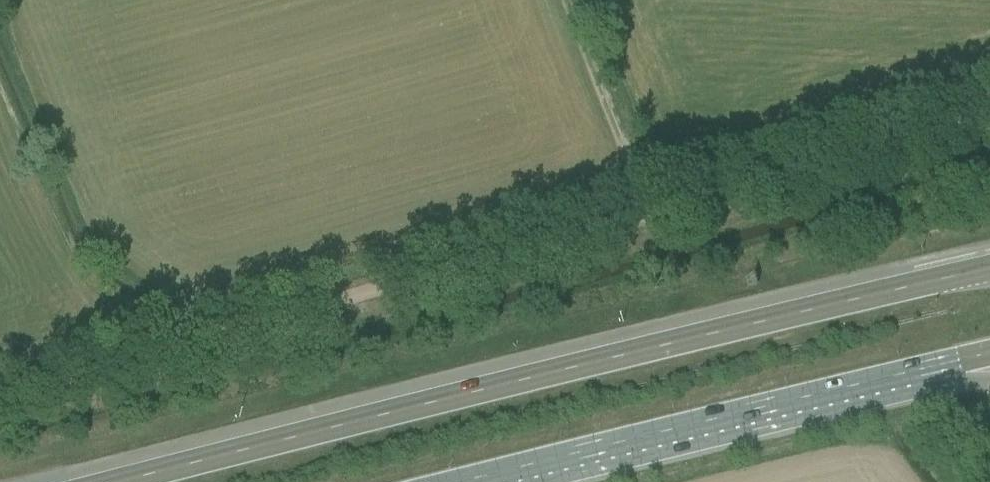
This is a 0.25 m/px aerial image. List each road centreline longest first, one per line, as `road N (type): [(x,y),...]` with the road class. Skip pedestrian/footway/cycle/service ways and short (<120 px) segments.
road 1 (track): [(0,398),(989,118)]
road 2 (motorway): [(989,268),(123,481)]
road 3 (motorway): [(463,481),(989,354)]
road 4 (track): [(642,215),(560,0)]

